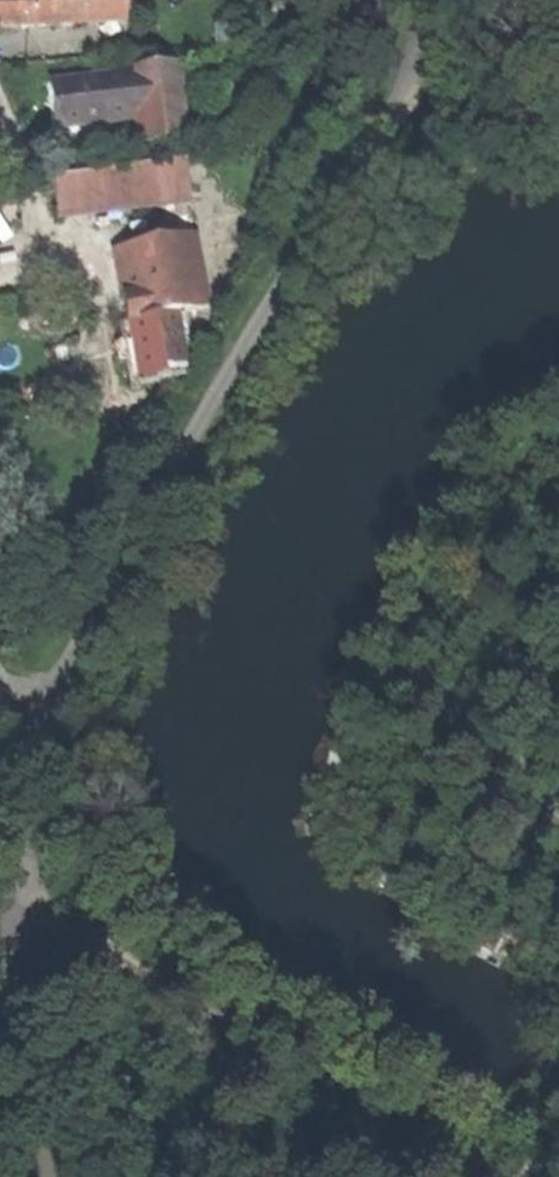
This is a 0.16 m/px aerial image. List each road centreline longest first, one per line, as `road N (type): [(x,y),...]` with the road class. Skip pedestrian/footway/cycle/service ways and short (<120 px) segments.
road 1 (track): [(0,771),(63,674),(255,320),(378,134),(416,0)]
road 2 (track): [(55,1176),(0,921)]

